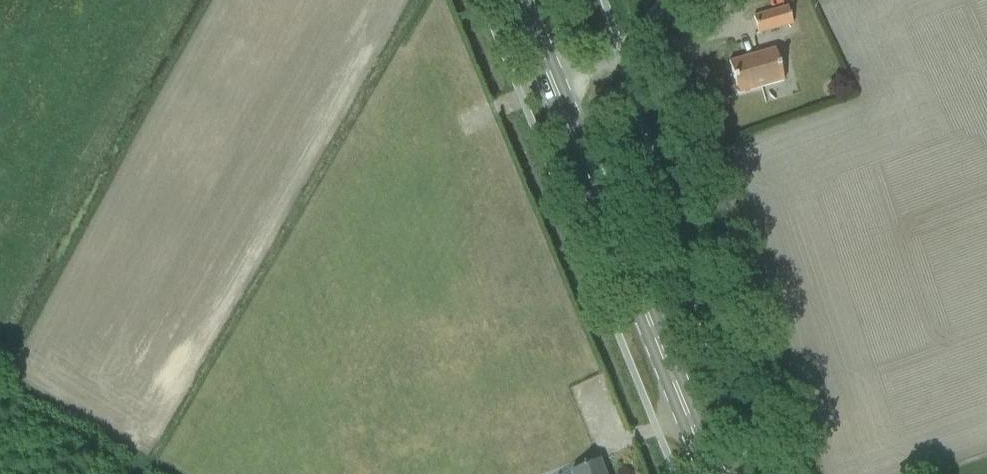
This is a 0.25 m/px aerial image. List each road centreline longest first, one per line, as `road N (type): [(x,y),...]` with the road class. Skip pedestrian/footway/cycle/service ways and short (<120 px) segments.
road 1 (primary): [(708,473),(518,0)]
road 2 (track): [(665,0),(622,52),(519,97)]

